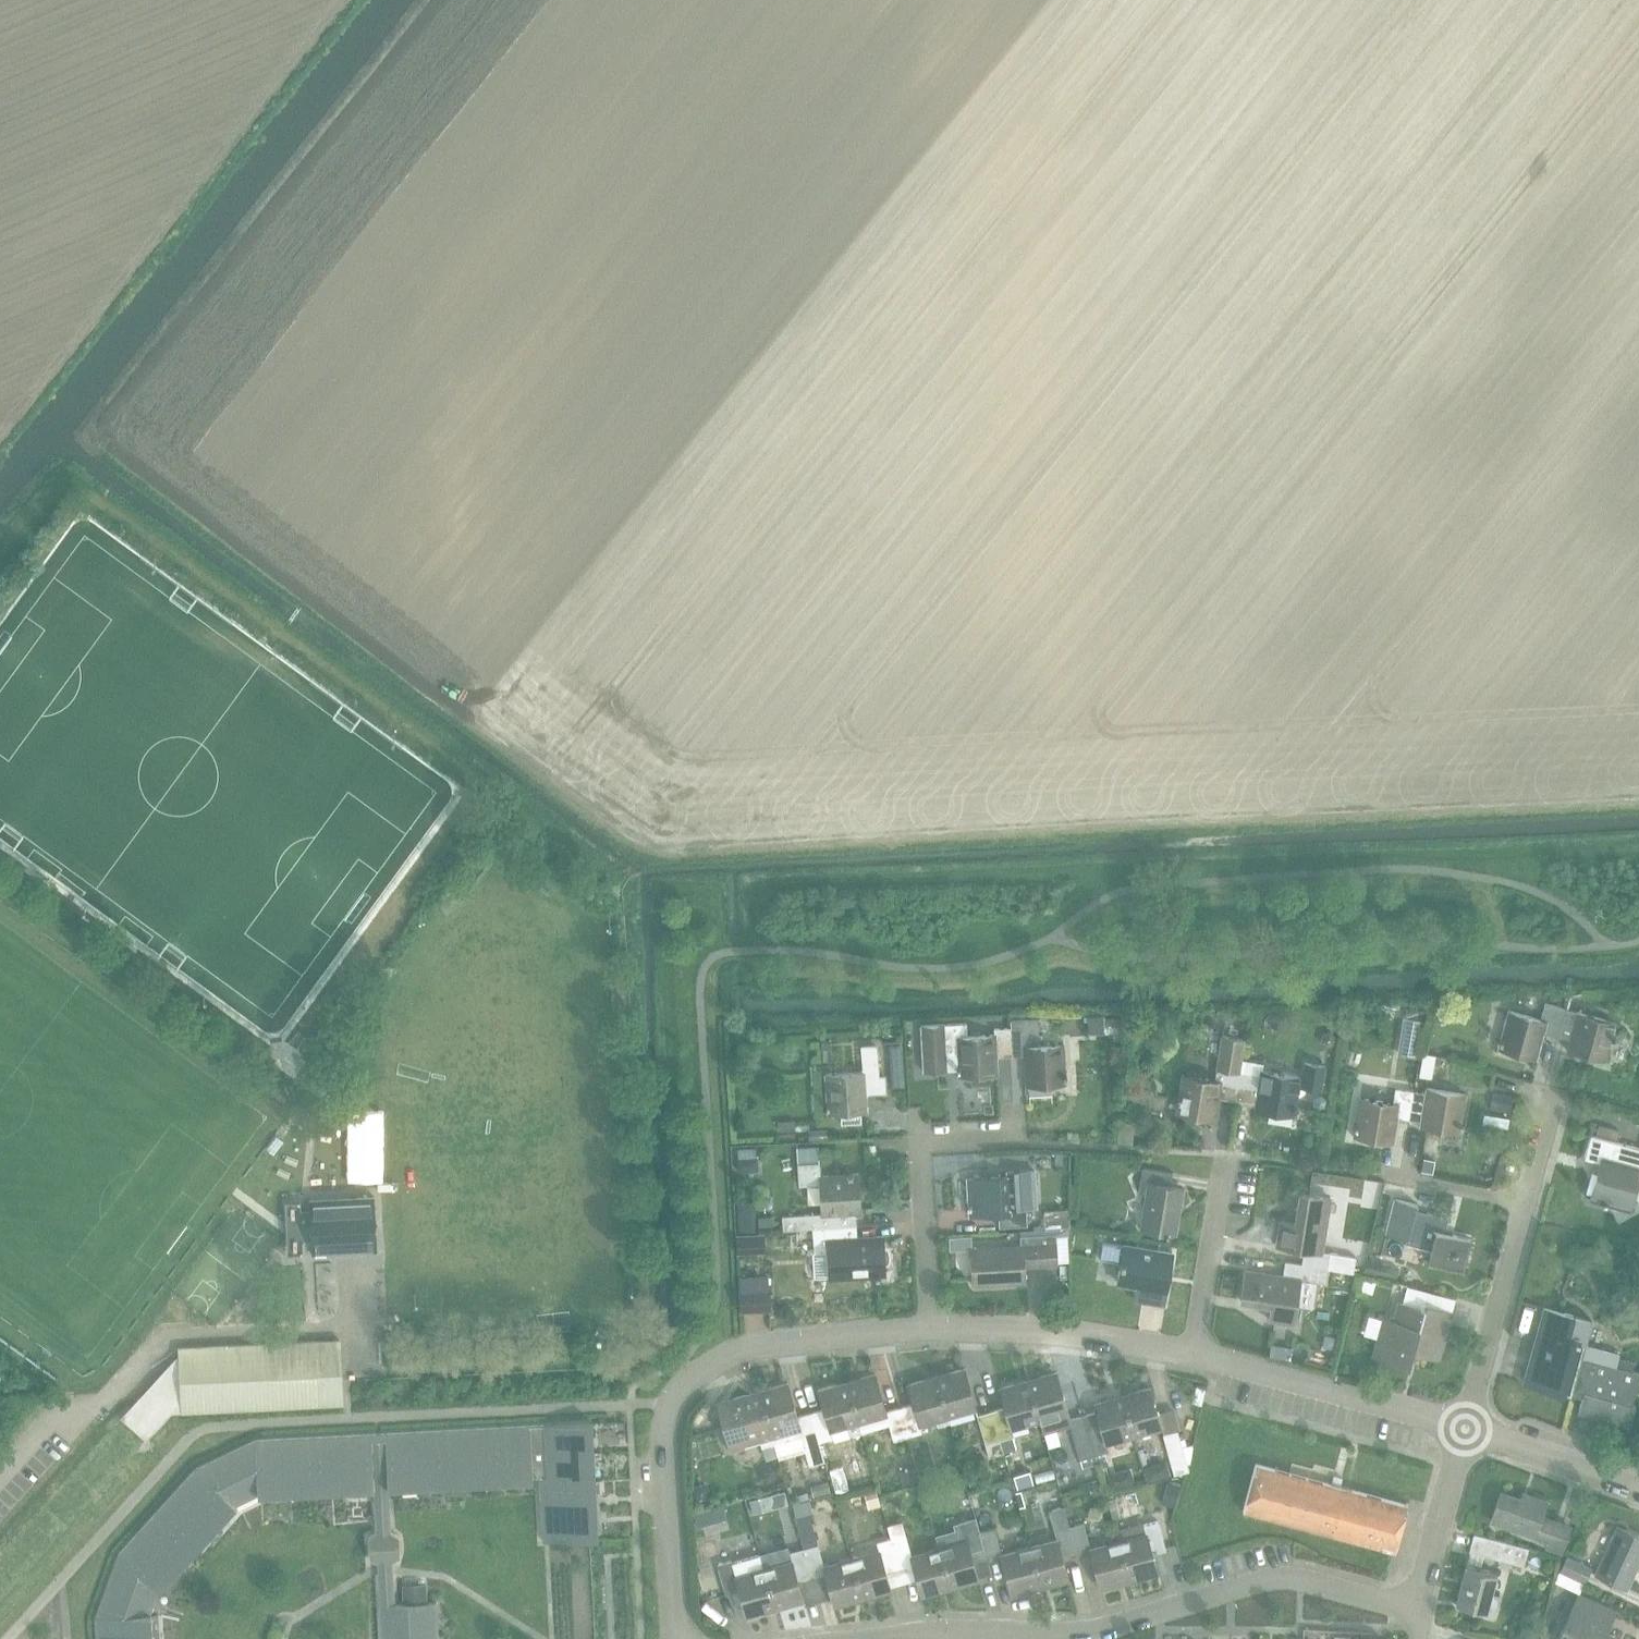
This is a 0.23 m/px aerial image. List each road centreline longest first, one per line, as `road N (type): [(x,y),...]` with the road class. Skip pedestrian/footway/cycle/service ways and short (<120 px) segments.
road 1 (residential): [(951,1630),(1064,1634),(1288,1576),(1421,1601)]
road 2 (residential): [(1024,1136),(919,1139),(924,1336)]
road 3 (unclassified): [(1460,1429),(1193,1356)]
road 4 (unclassified): [(1193,1356),(1089,1337),(924,1336)]
road 5 (unclassified): [(678,1638),(660,1429),(663,1410),(684,1386)]
road 6 (unclassified): [(924,1336),(784,1347),(721,1364),(684,1386)]
road 7 (residential): [(1460,1429),(1525,1205)]
road 8 (residential): [(1228,1155),(1193,1356)]
road 9 (unclassified): [(1638,1487),(1460,1429)]
road 10 (residential): [(1421,1601),(1460,1429)]
road 11 (residential): [(1525,1205),(1385,1174)]

